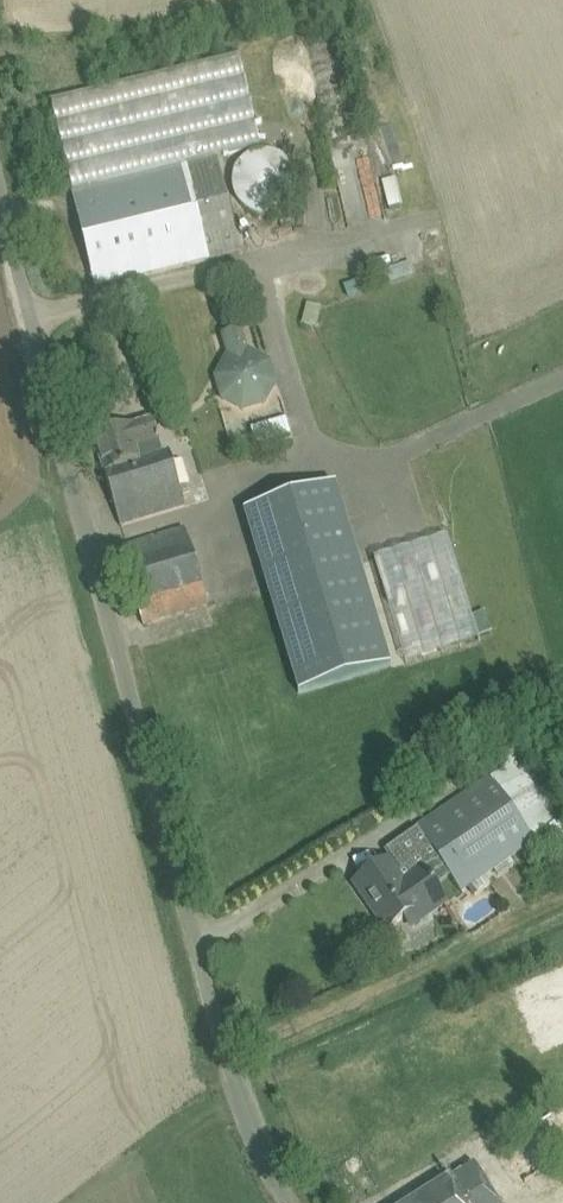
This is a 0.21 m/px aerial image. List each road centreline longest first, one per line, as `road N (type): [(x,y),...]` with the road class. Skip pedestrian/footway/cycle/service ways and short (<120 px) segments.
road 1 (unclassified): [(297,1202),(234,1083),(0,164)]

